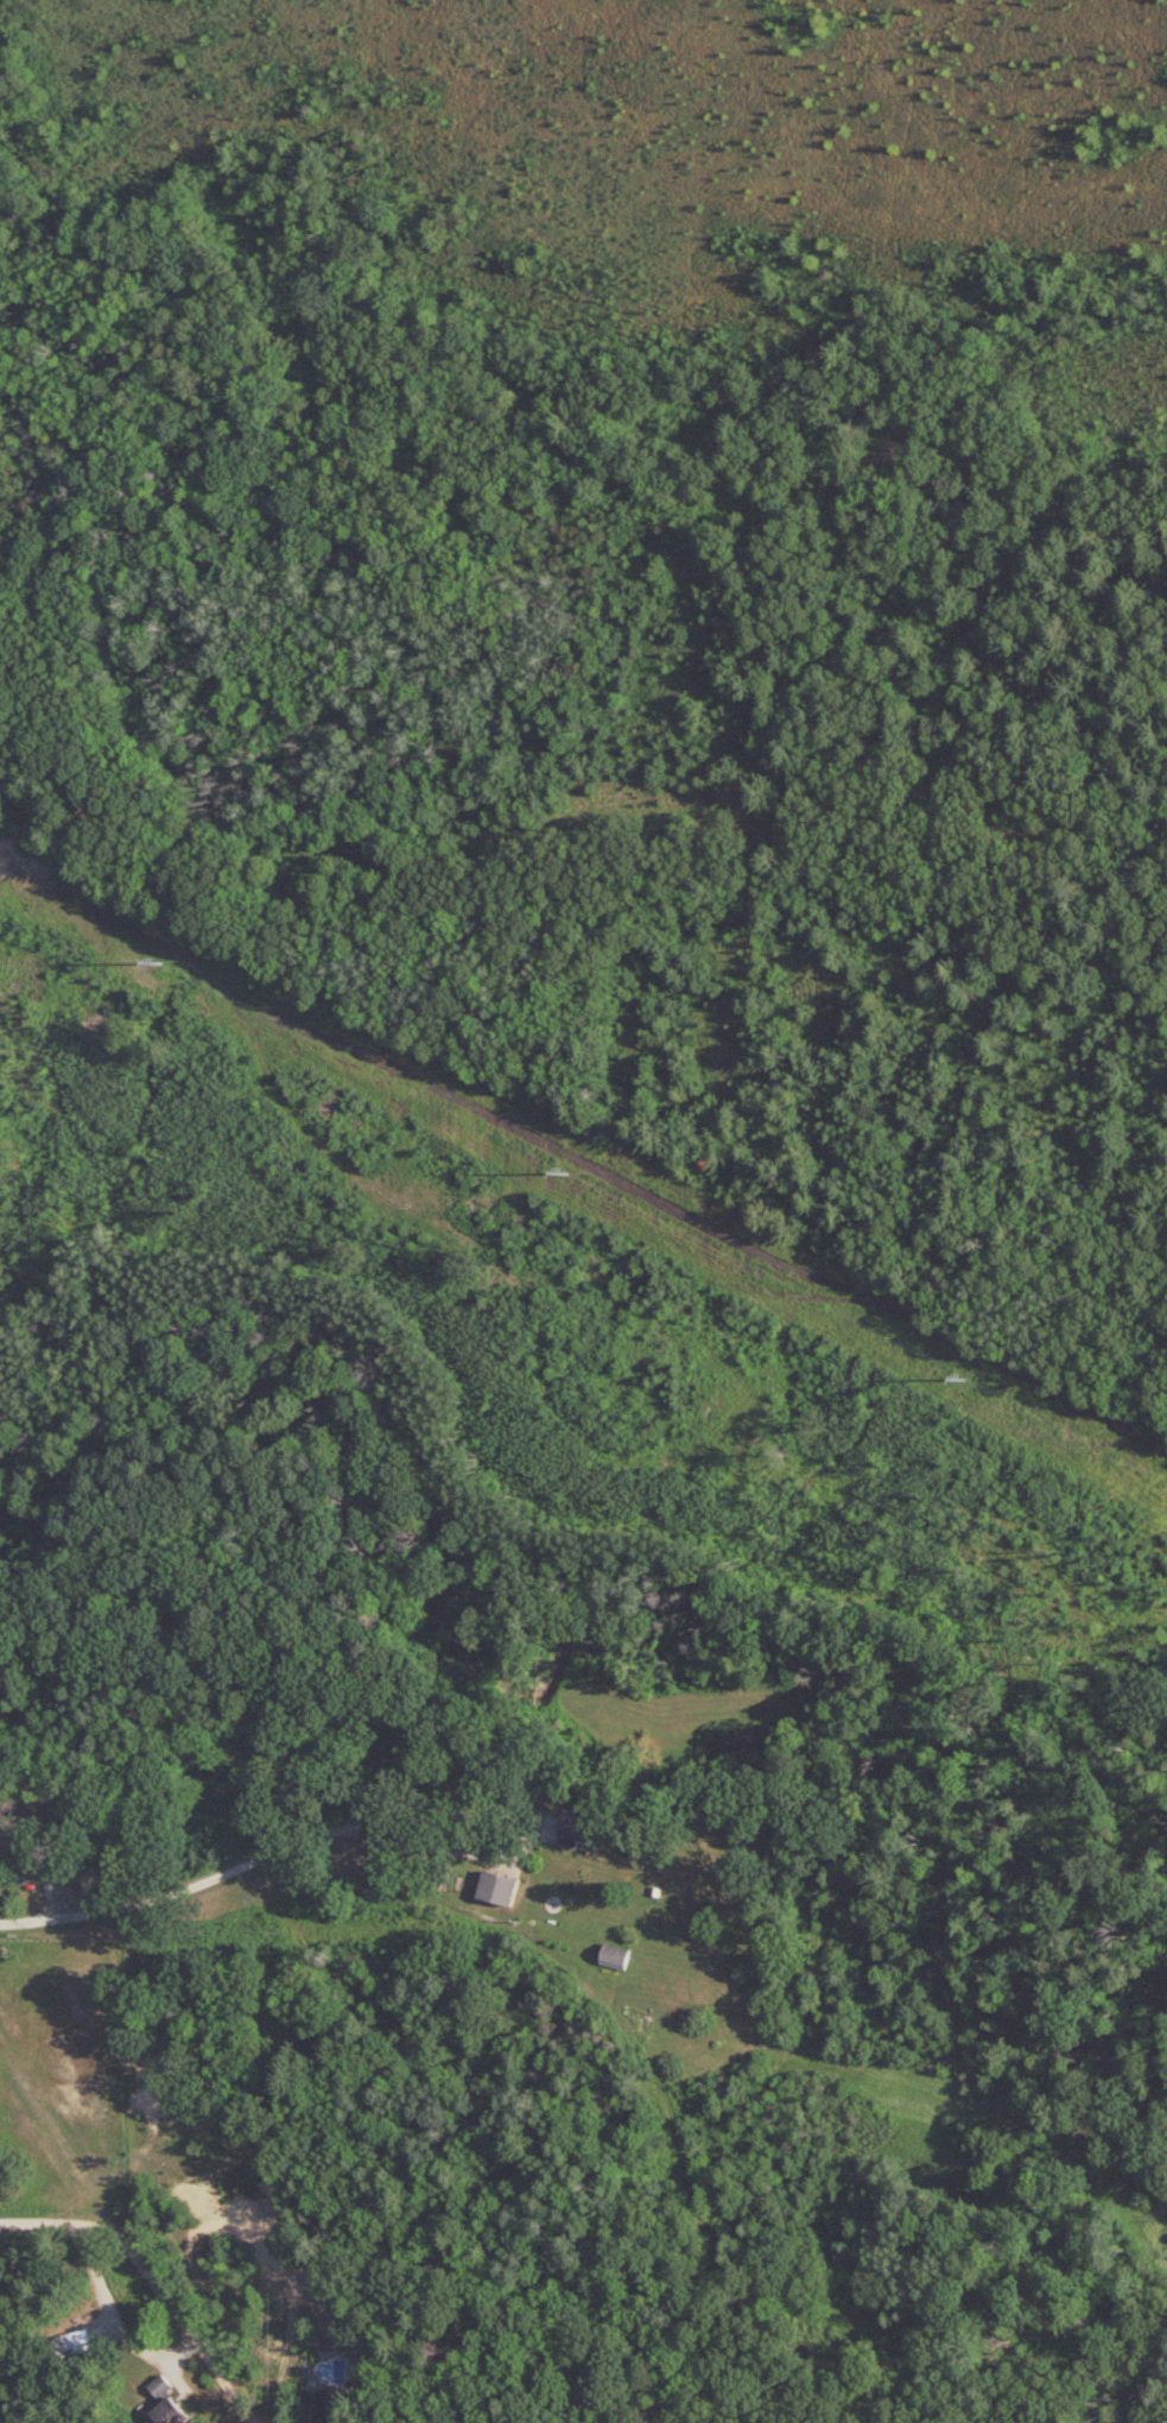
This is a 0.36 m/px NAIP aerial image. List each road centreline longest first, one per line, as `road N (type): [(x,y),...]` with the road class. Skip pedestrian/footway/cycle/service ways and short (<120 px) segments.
road 1 (residential): [(17,1928),(277,1855)]

